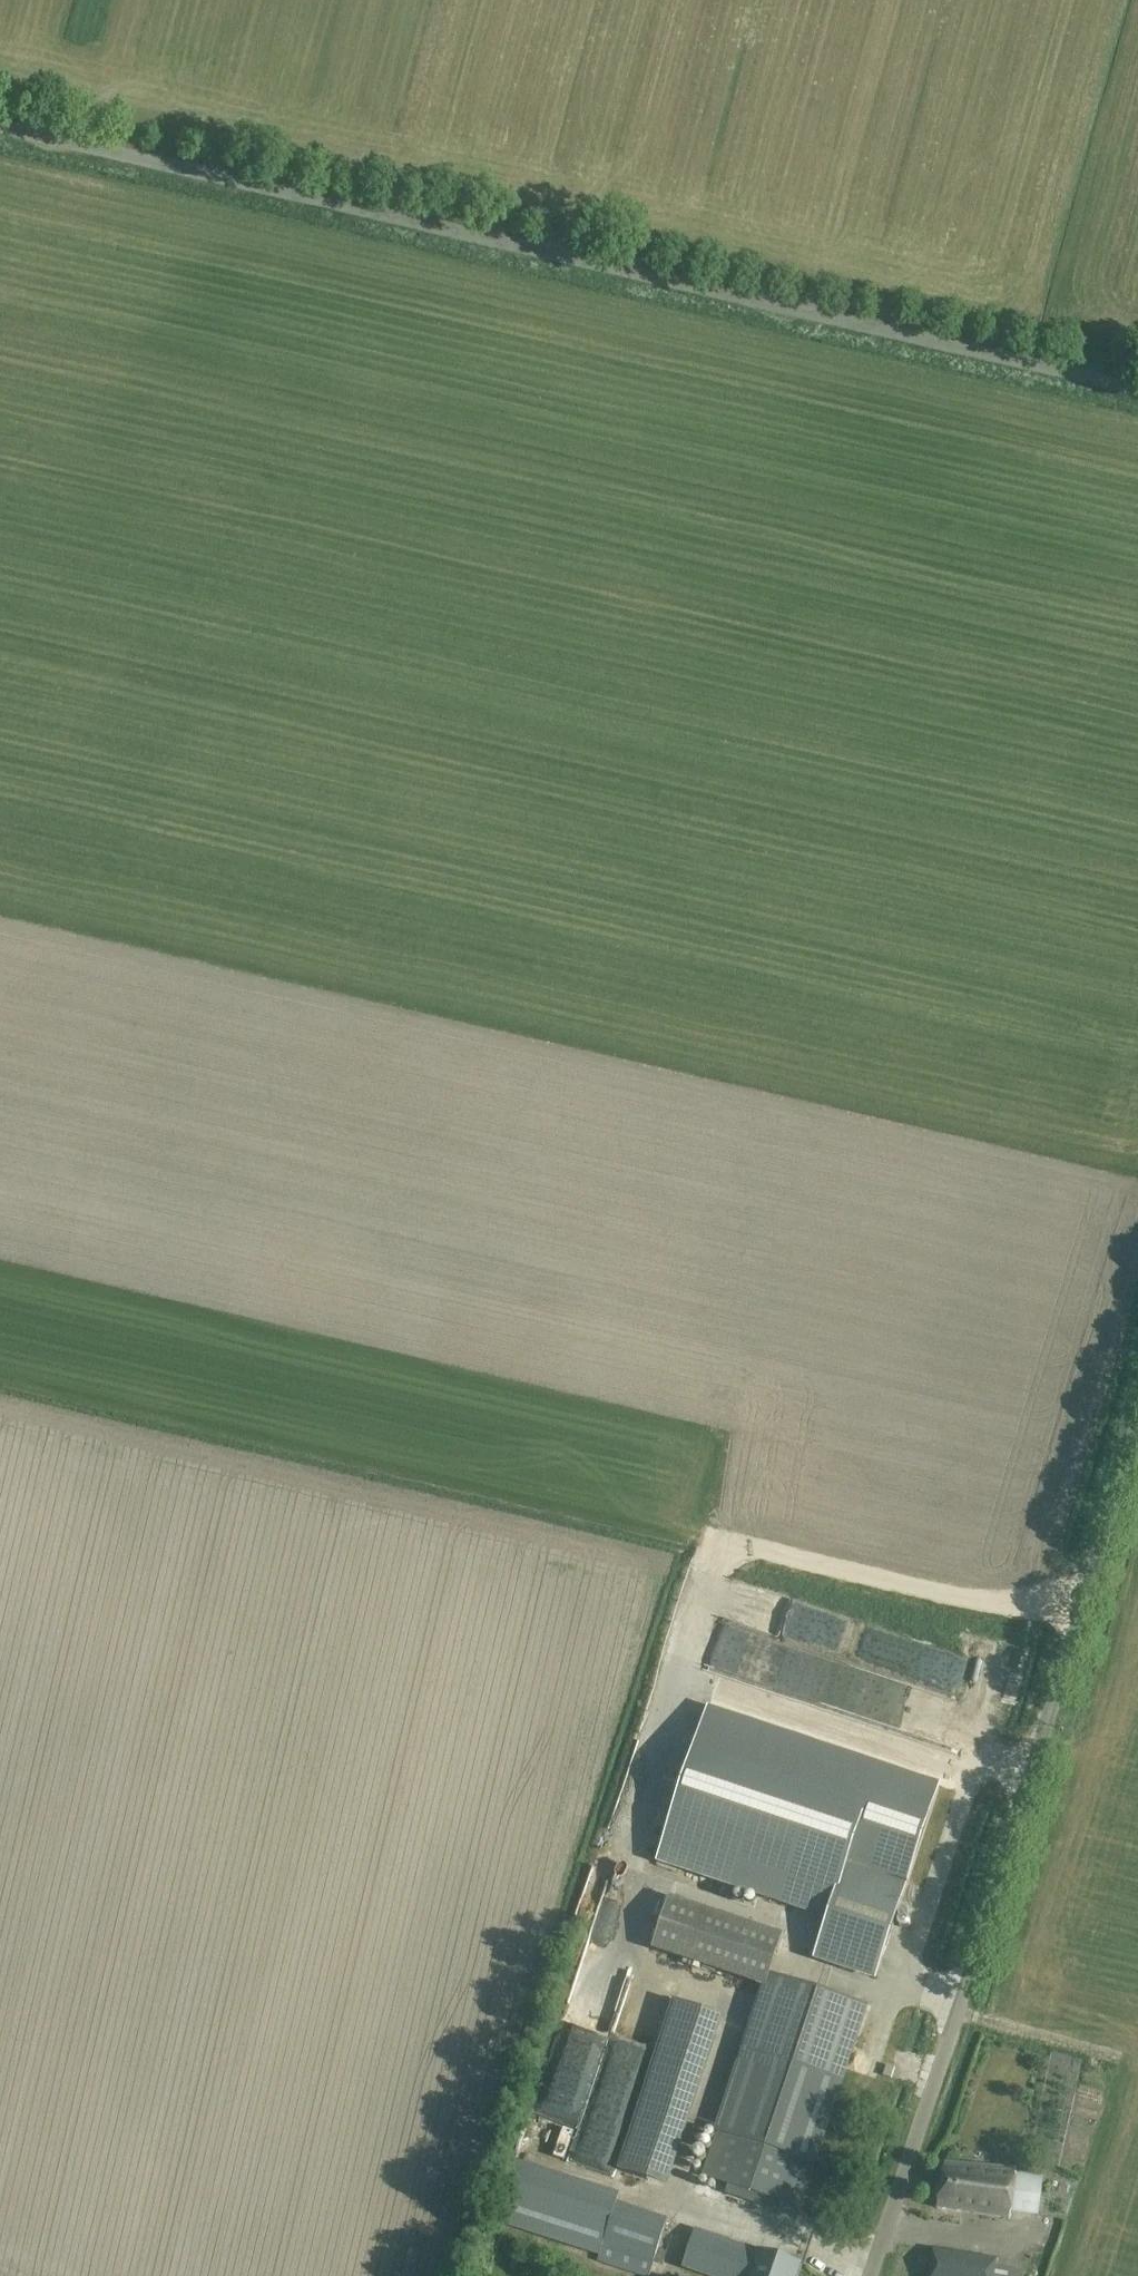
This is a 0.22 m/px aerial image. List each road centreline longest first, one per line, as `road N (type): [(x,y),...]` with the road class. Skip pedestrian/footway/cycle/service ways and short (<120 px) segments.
road 1 (unclassified): [(0,120),(1137,385)]
road 2 (unclassified): [(877,2275),(1033,1819),(1137,1450)]

